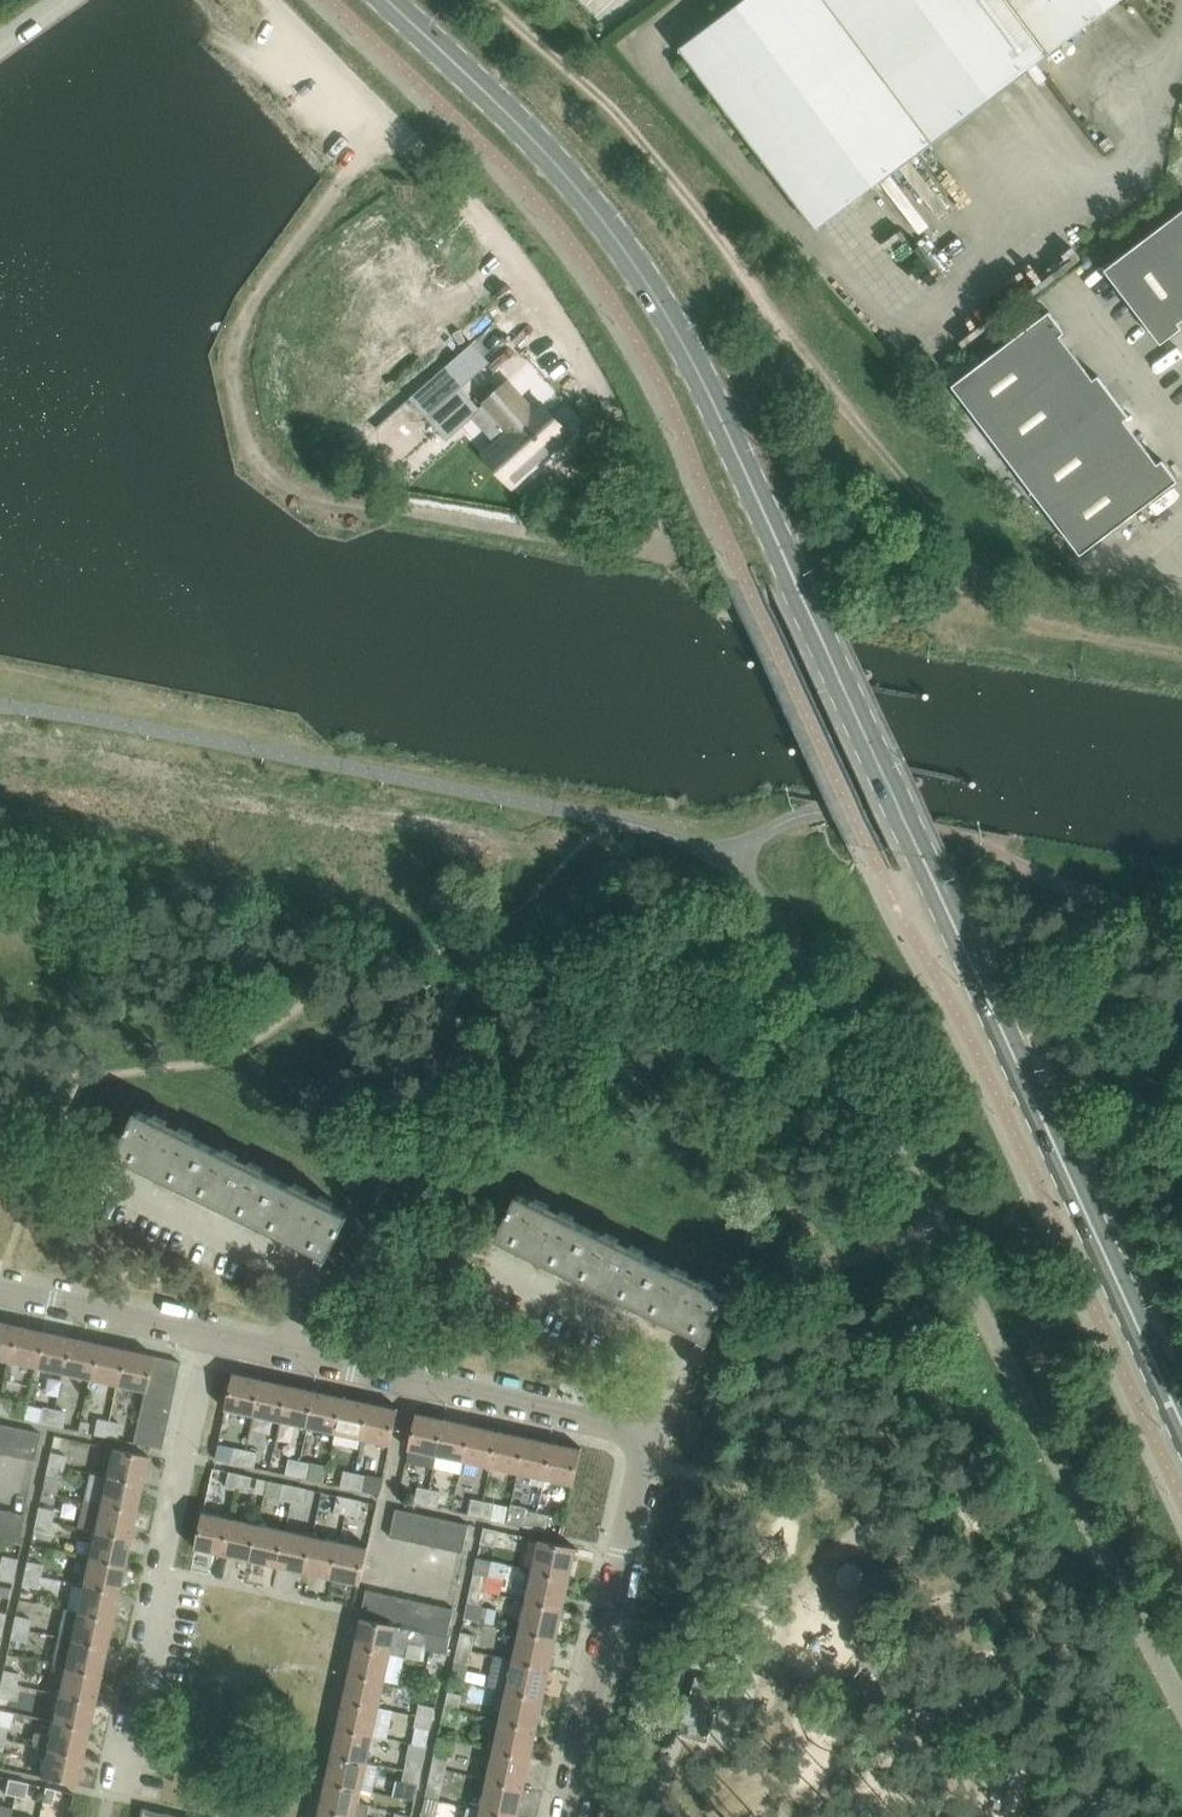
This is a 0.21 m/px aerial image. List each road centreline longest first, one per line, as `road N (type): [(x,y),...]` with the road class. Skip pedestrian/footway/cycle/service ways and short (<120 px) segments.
road 1 (secondary): [(1181,1412),(707,382),(583,197),(389,0)]
road 2 (residential): [(1181,1704),(794,948),(725,856)]
road 3 (residential): [(403,511),(619,553),(658,538),(662,515),(644,456),(530,271),(396,126)]
road 4 (residential): [(110,1796),(206,1334)]
road 5 (track): [(305,232),(239,332),(232,372),(258,465),(285,487),(403,511)]
road 6 (residential): [(641,1441),(564,1816)]
road 7 (residential): [(286,1351),(618,1425),(641,1441)]
road 8 (residential): [(641,1441),(669,1410),(679,1368),(497,1268)]
road 9 (residential): [(286,1351),(302,1277),(122,1187)]
road 10 (residential): [(0,1288),(206,1334)]
road 11 (residential): [(396,126),(274,0)]
road 12 (residential): [(396,126),(305,232)]

